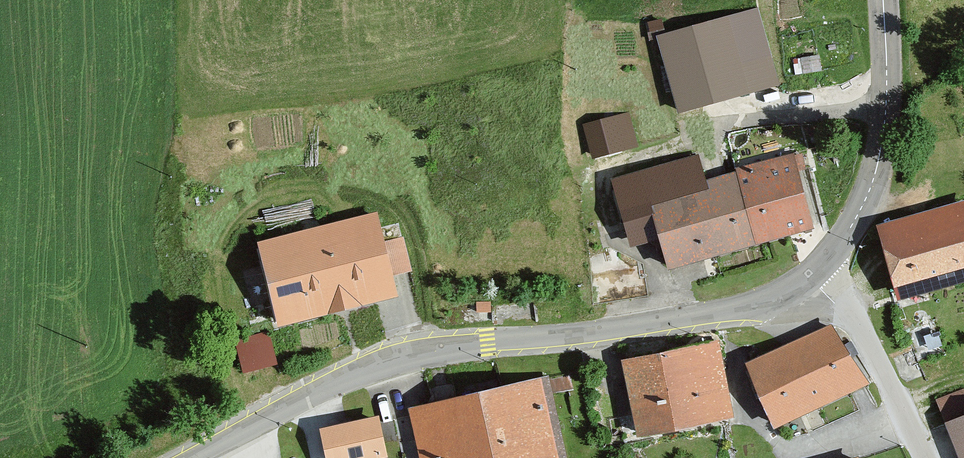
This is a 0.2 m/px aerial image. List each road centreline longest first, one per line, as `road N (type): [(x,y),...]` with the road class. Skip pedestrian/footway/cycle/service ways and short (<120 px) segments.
road 1 (tertiary): [(186,457),(394,361),(755,307),(810,279)]
road 2 (tertiary): [(882,0),(889,108),(881,159),(853,227),(810,279)]
road 3 (unclassified): [(924,457),(857,323),(810,279)]

